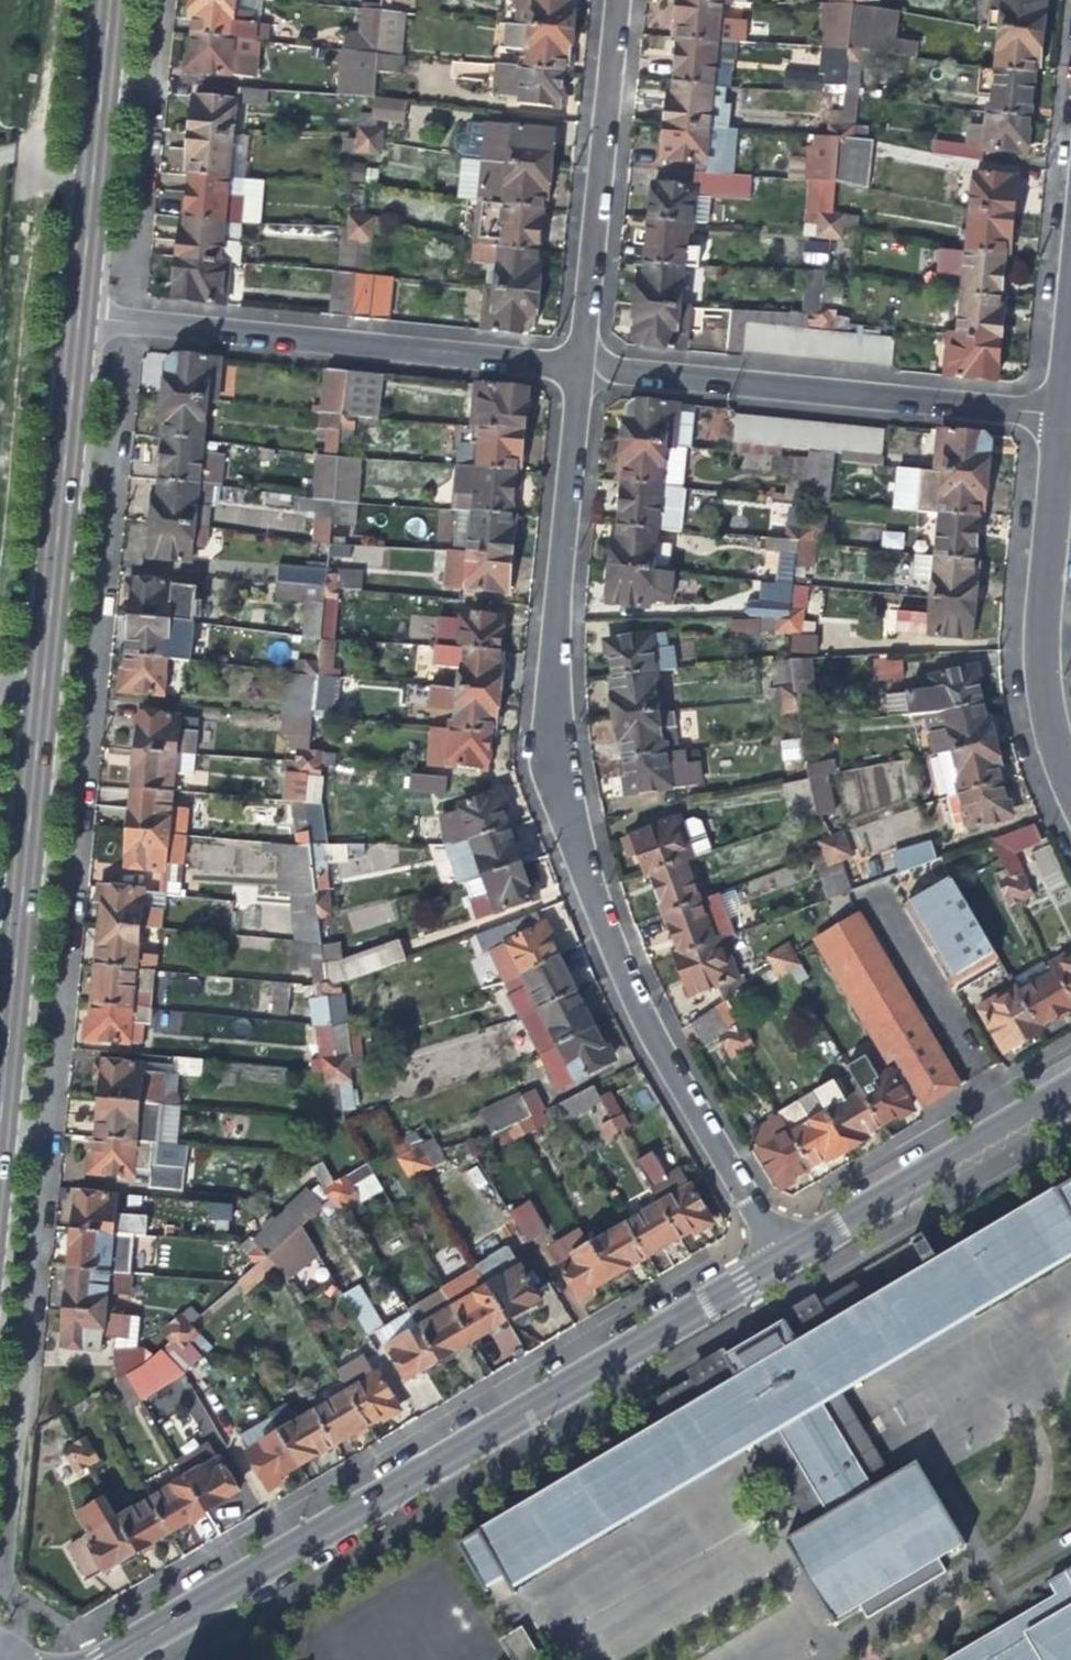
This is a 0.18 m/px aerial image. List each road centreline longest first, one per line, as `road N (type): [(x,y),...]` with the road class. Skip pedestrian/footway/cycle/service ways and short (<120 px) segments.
road 1 (residential): [(777,1257),(655,1052),(574,868),(545,760),(571,360)]
road 2 (residential): [(777,1257),(92,1659)]
road 3 (secondary): [(66,308),(0,1030)]
road 4 (residential): [(66,308),(571,360)]
road 5 (residential): [(571,360),(1054,413)]
road 6 (residential): [(1054,413),(1031,674),(1052,761),(1070,799)]
road 7 (residential): [(571,360),(612,0)]
road 8 (residential): [(1070,1084),(777,1257)]
road 9 (secondary): [(97,0),(66,308)]
road 10 (residential): [(1070,255),(1054,413)]

